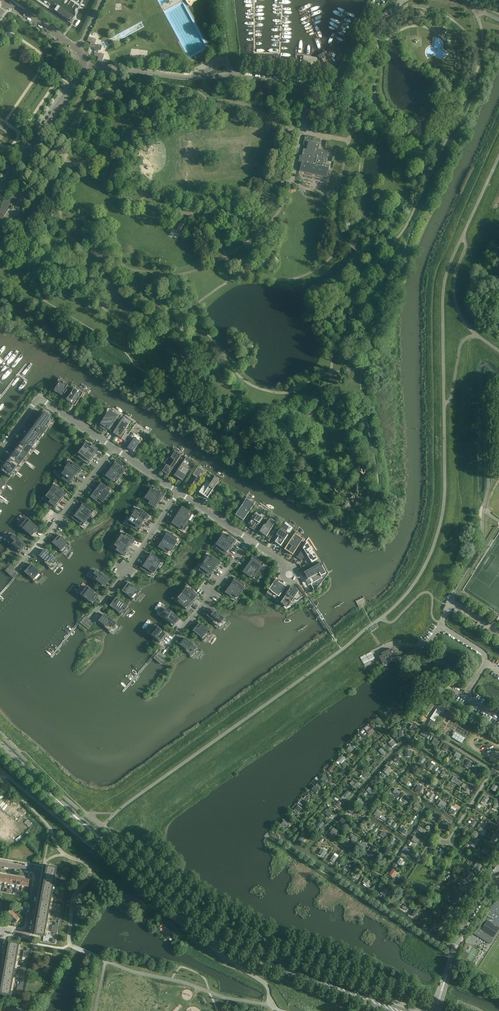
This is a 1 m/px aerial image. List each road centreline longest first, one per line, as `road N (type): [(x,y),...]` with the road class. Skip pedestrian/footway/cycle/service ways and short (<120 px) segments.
road 1 (tertiary): [(263,960),(192,921),(0,744)]
road 2 (unclassified): [(466,697),(485,658),(442,626),(482,546),(488,423),(498,415)]
road 3 (unclassified): [(234,75),(338,86),(373,26),(401,3)]
road 4 (unclassified): [(435,1010),(465,920),(498,866)]
road 5 (residential): [(15,573),(113,449)]
road 6 (residential): [(89,619),(179,492)]
road 7 (unclassified): [(0,191),(84,65)]
road 8 (tertiary): [(404,1010),(263,960)]
road 9 (residential): [(113,449),(44,402),(0,450)]
road 10 (residential): [(162,654),(251,541)]
road 11 (tertiary): [(263,960),(388,1010)]
road 12 (residential): [(5,930),(26,935),(39,870),(0,864)]

